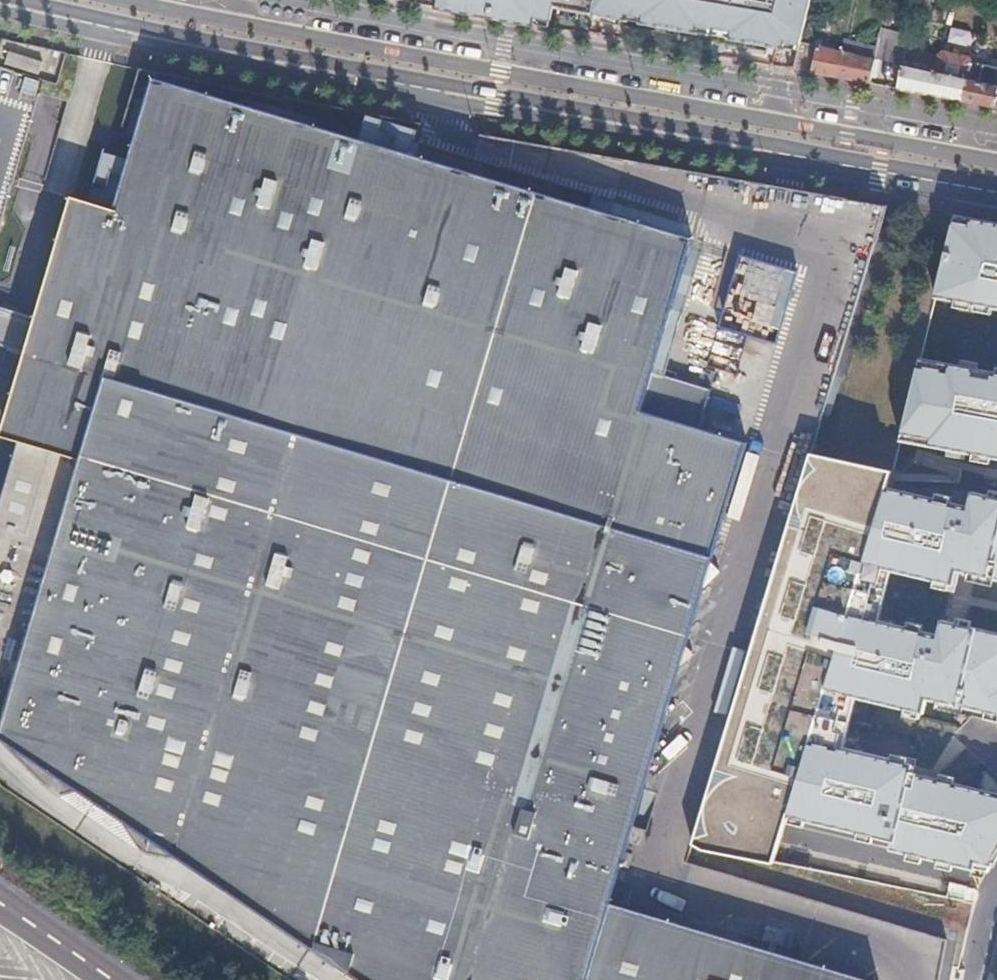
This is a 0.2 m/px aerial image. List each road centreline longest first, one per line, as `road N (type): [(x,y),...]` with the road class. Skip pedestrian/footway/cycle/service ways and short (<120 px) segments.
road 1 (secondary): [(996,191),(0,2)]
road 2 (motorway): [(123,979),(0,894)]
road 3 (motorway): [(119,979),(0,908)]

